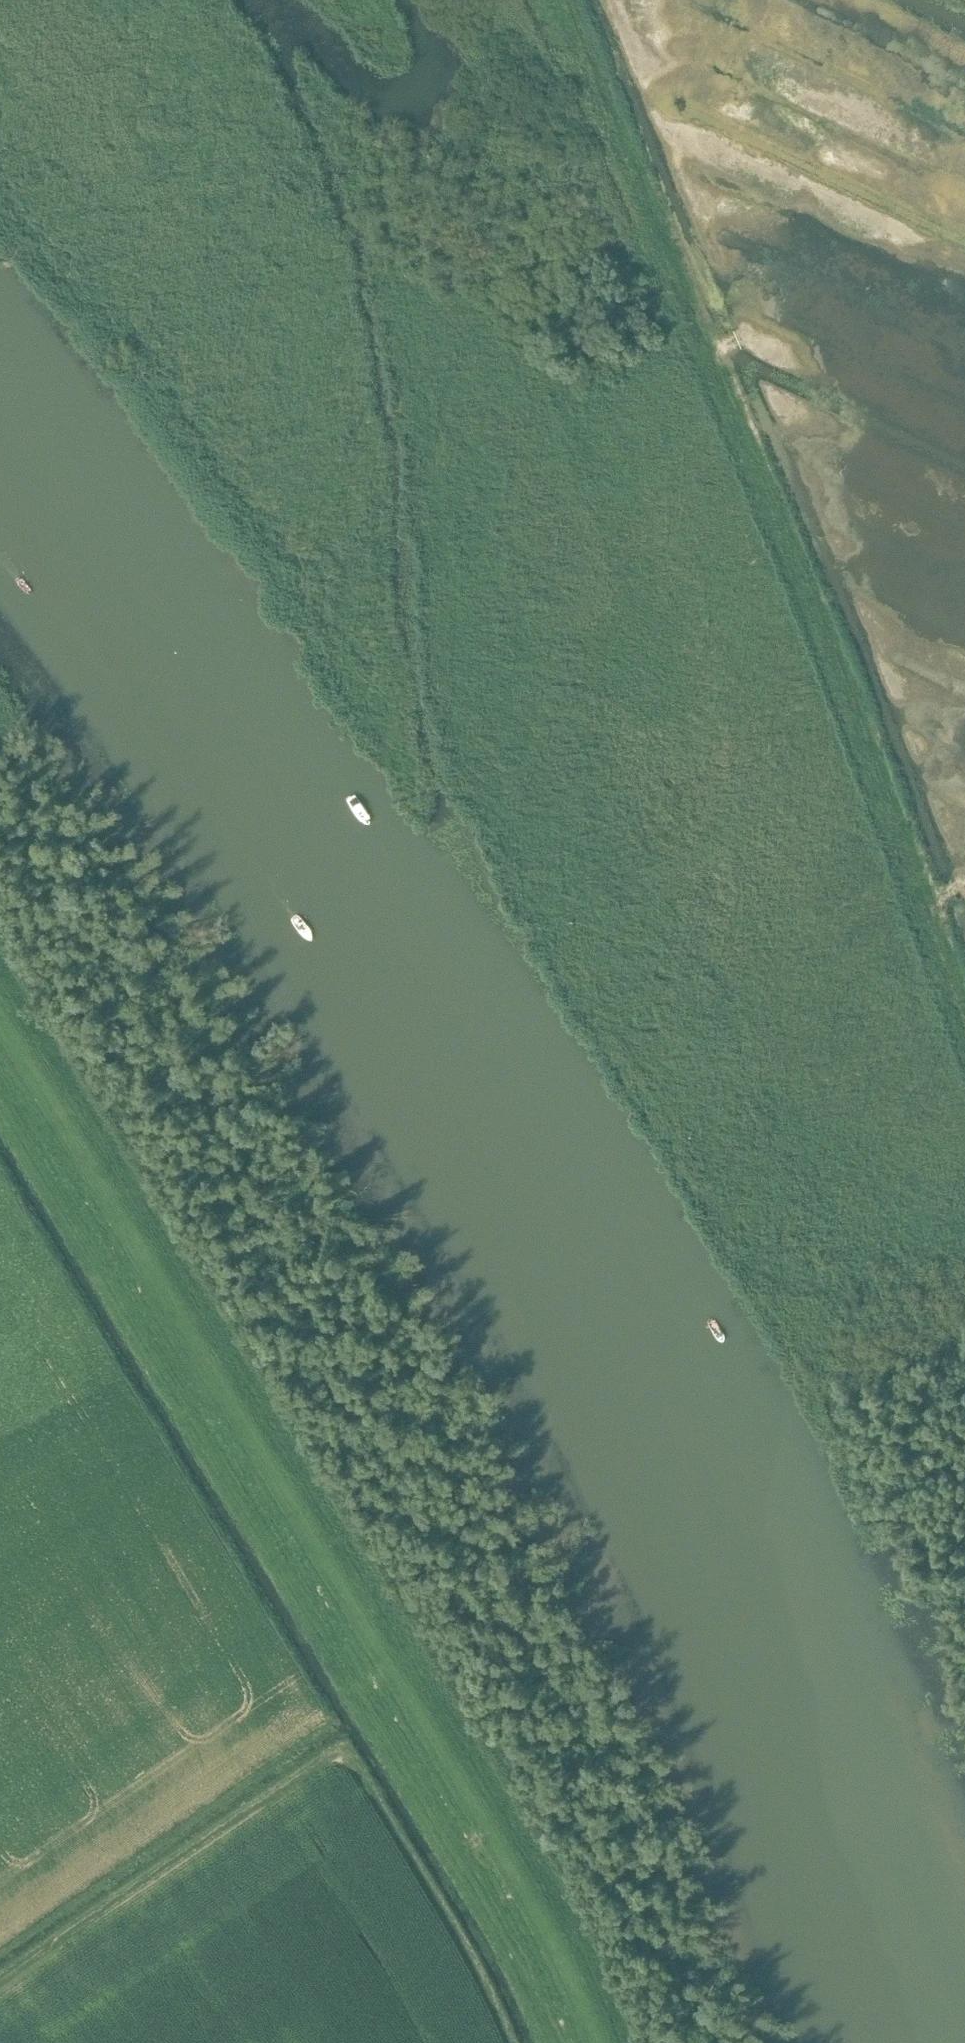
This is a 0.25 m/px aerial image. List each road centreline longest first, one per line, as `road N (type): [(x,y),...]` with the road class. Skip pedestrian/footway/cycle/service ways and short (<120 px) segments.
road 1 (track): [(571,0),(766,478),(964,997)]

